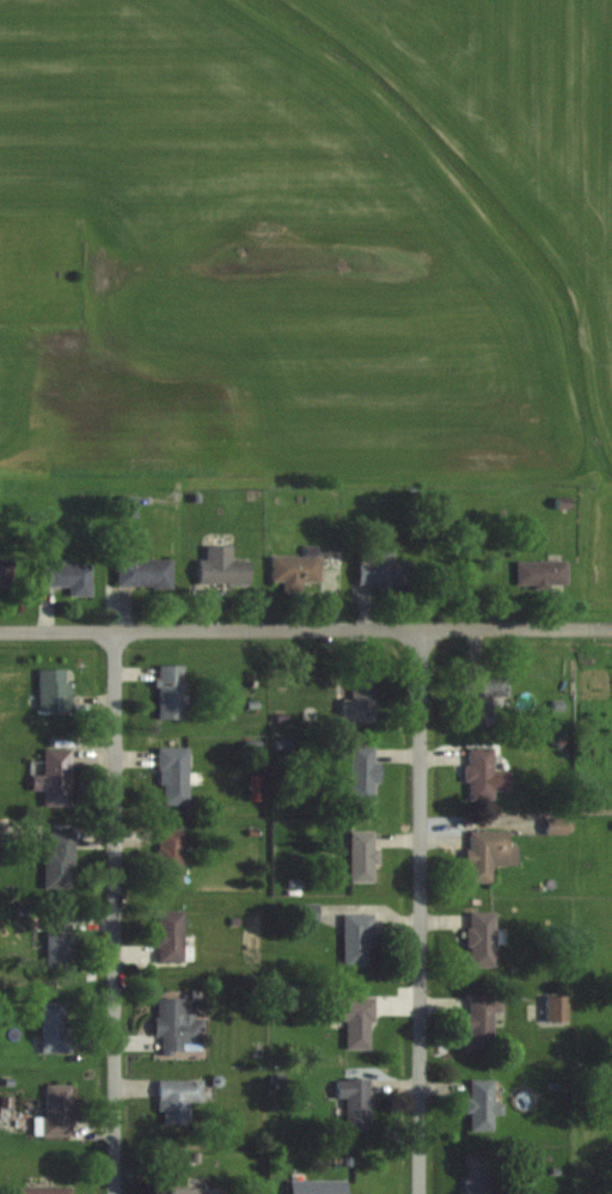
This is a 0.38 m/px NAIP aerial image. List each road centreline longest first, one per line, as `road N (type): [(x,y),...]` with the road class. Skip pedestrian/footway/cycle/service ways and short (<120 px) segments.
road 1 (residential): [(0,633),(611,629)]
road 2 (residential): [(422,1193),(421,629)]
road 3 (residential): [(116,1193),(115,632)]

